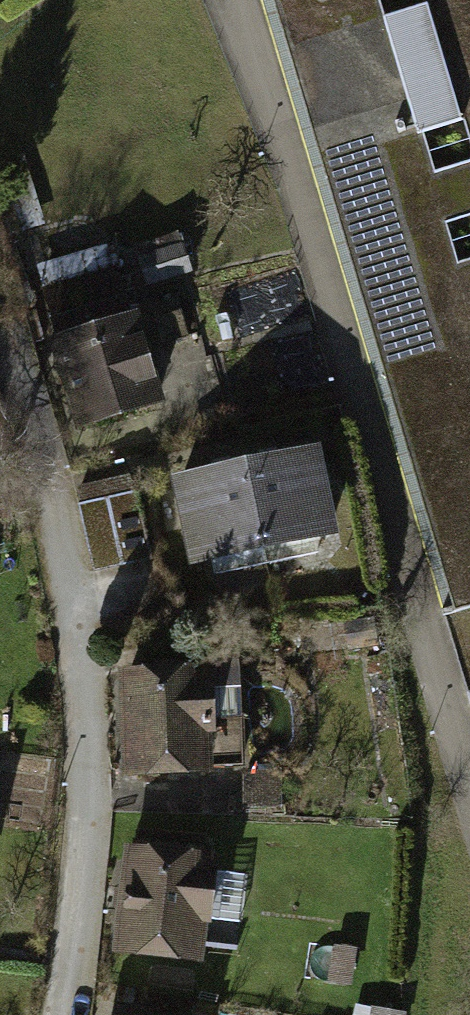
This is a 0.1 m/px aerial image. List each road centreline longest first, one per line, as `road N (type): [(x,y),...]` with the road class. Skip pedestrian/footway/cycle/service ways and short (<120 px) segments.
road 1 (residential): [(24,388),(79,662),(90,817),(57,1014)]

